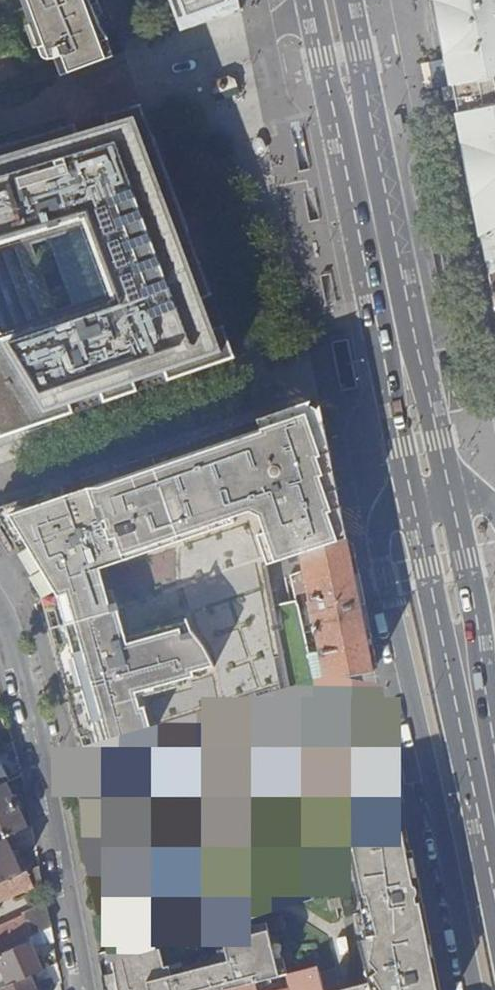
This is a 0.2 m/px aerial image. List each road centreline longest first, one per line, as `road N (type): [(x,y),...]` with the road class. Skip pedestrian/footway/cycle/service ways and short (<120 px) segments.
road 1 (residential): [(412,496),(384,511),(379,556),(473,989)]
road 2 (primary): [(310,0),(412,496)]
road 3 (primary): [(449,487),(348,0)]
road 4 (primary): [(412,496),(494,896)]
road 5 (residential): [(84,989),(17,649),(0,619)]
road 6 (primary): [(494,749),(449,487)]

